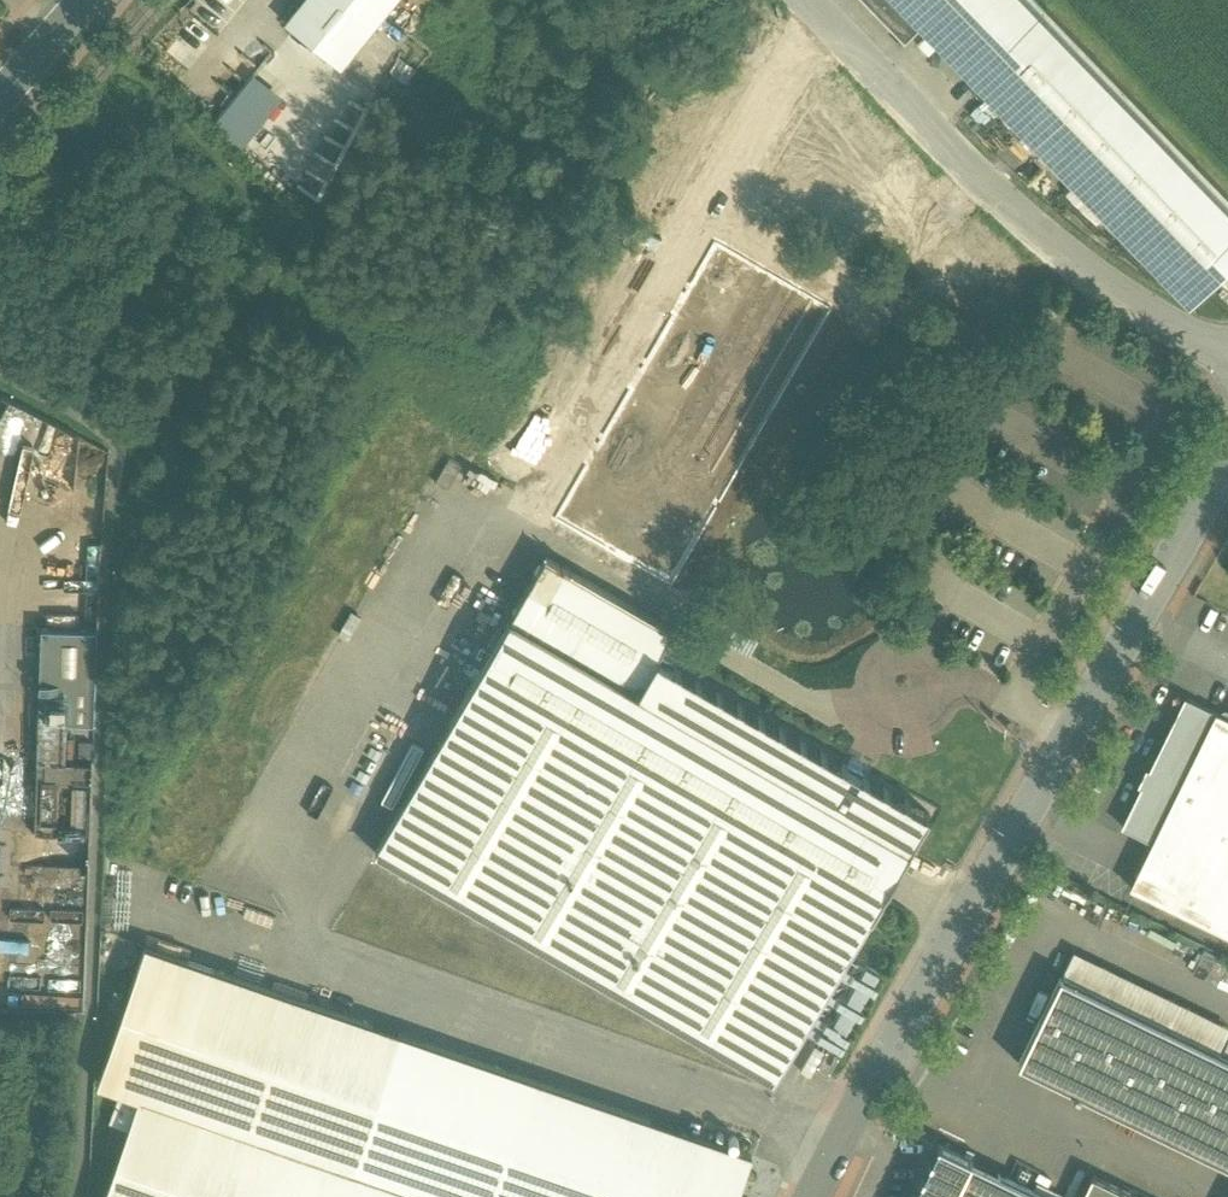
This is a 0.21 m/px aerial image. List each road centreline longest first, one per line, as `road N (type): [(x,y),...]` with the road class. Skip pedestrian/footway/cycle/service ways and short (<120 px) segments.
road 1 (residential): [(797,1196),(920,928),(1227,438)]
road 2 (residential): [(1227,346),(998,197),(804,0)]
road 3 (secondary): [(82,0),(0,95)]

